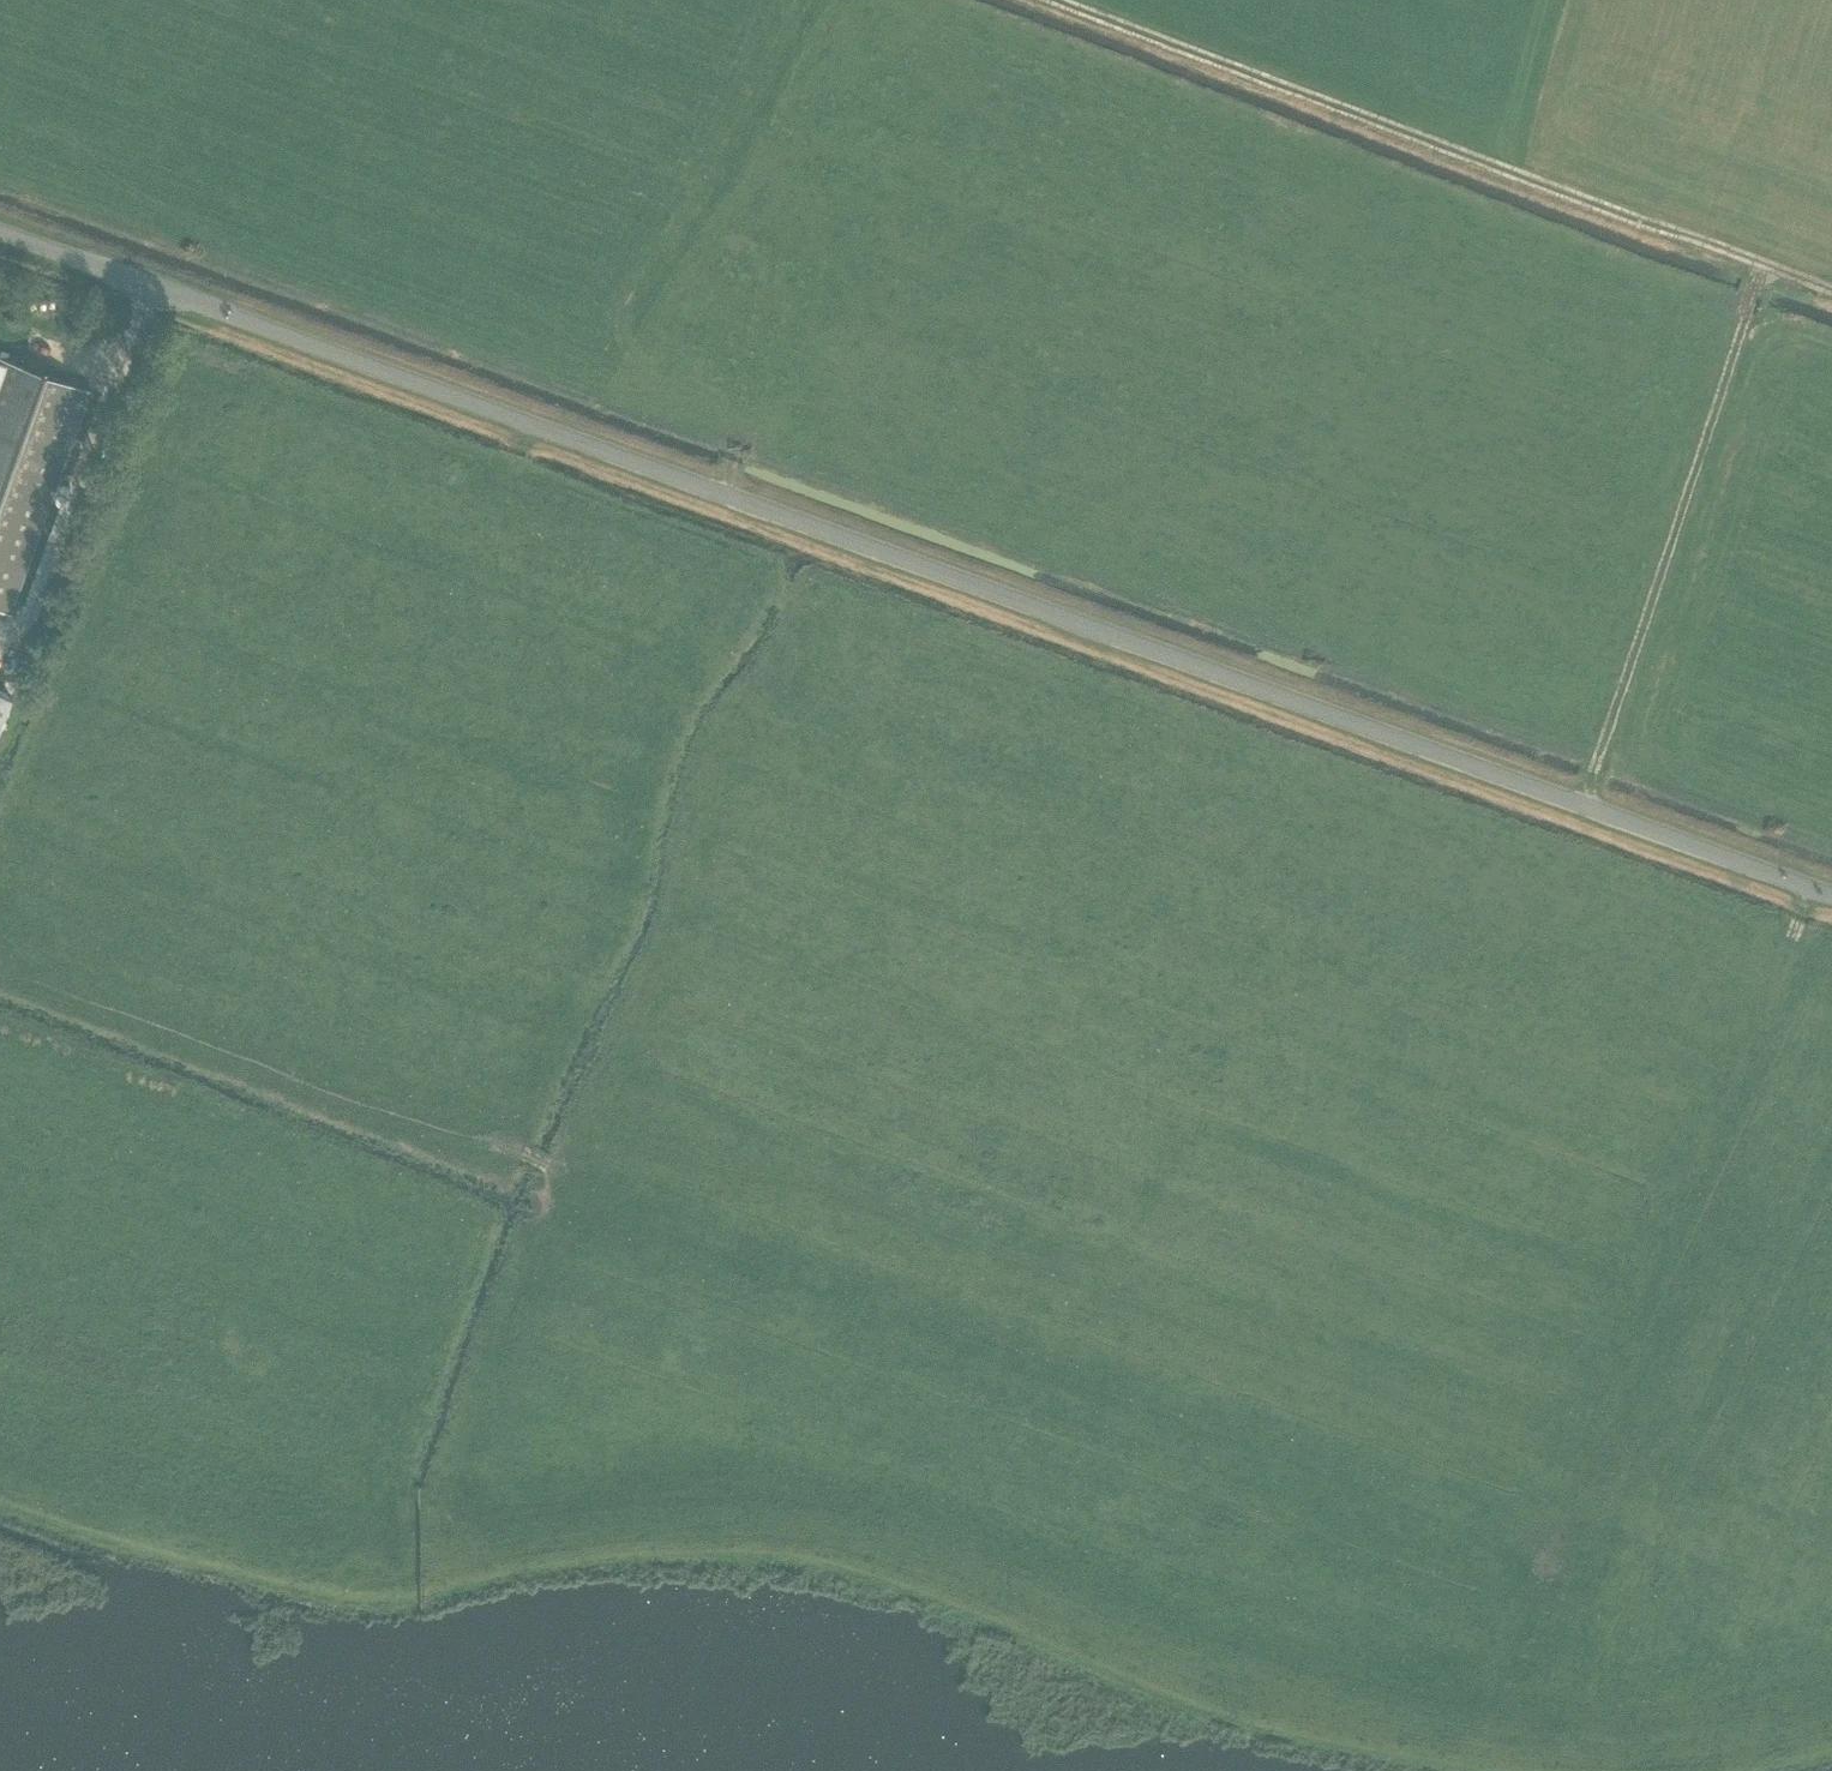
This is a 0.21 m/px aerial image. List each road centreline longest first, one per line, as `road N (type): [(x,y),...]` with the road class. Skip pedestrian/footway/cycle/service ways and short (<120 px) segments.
road 1 (unclassified): [(1831,897),(0,229)]
road 2 (track): [(1831,296),(1044,0)]
road 3 (track): [(1759,269),(1582,806)]

